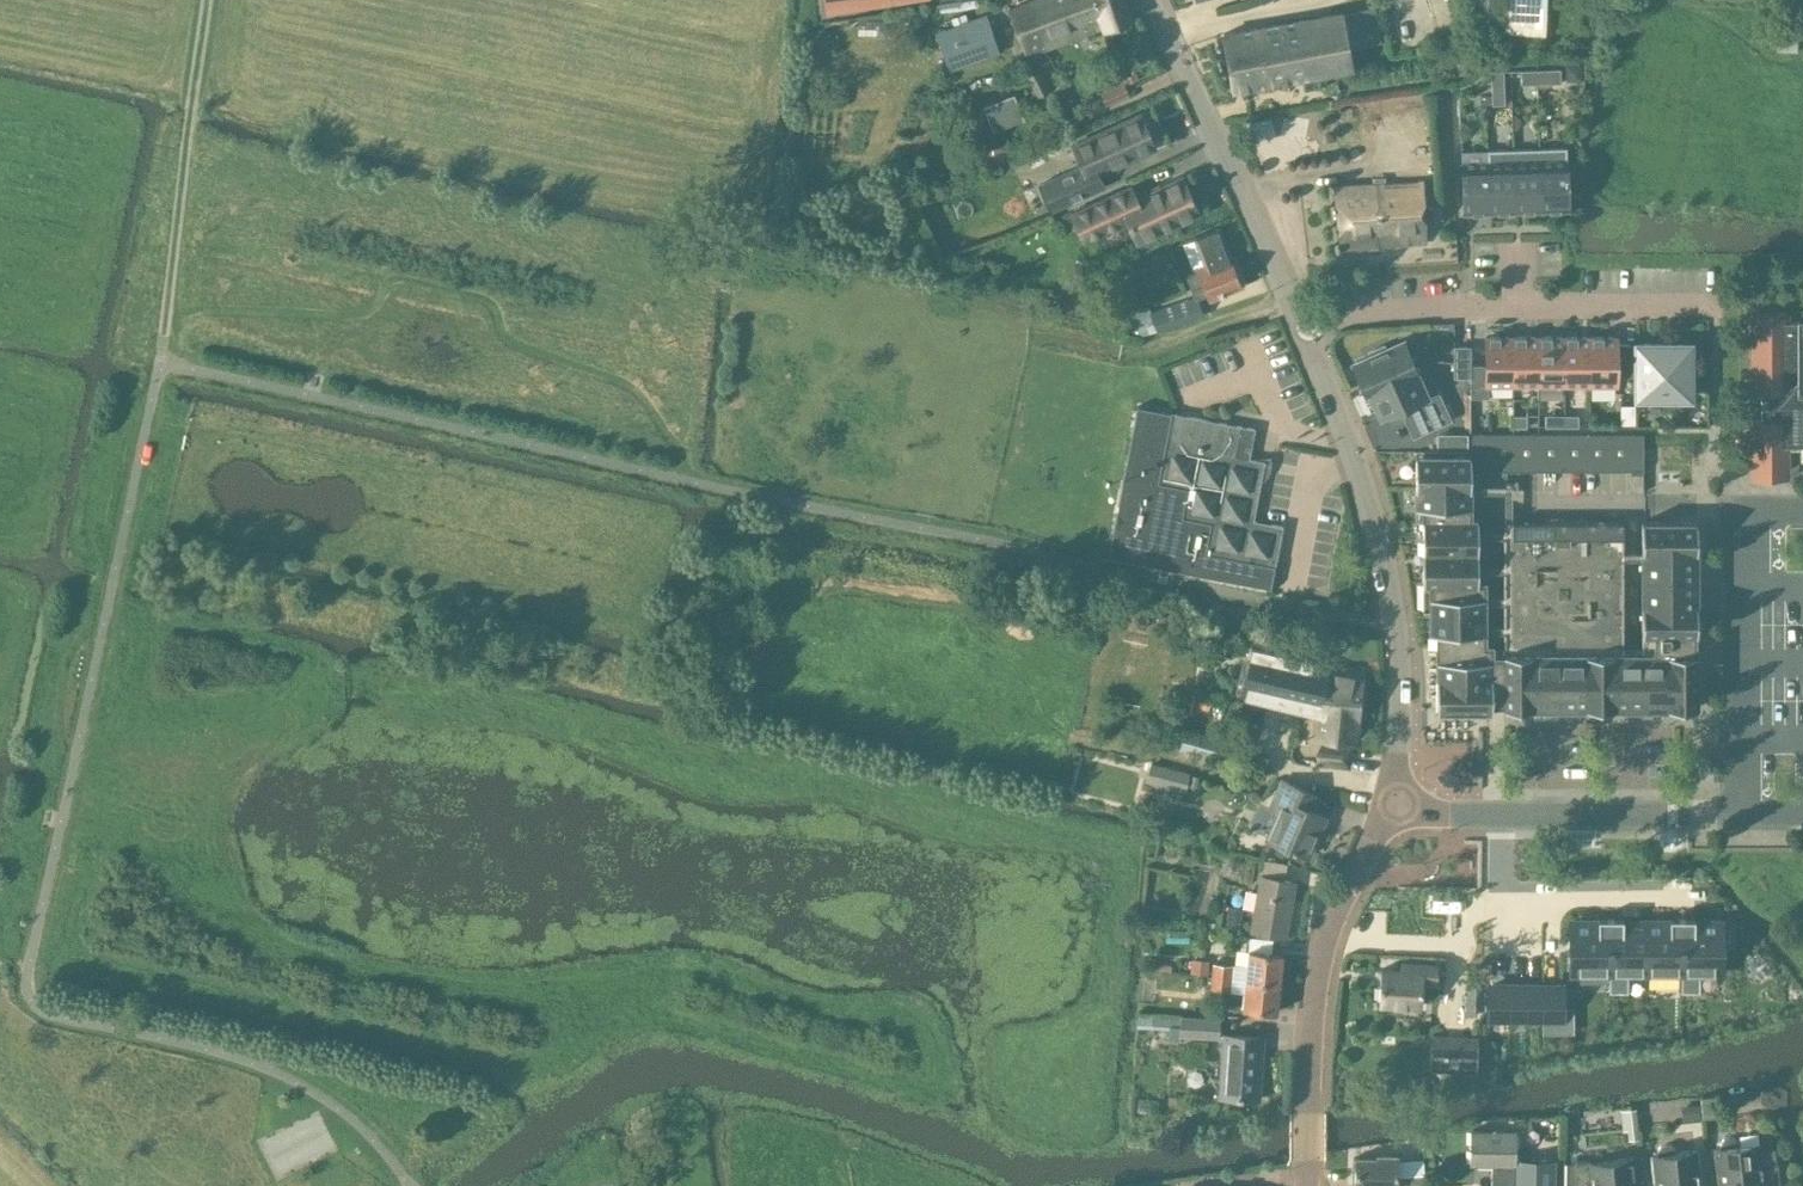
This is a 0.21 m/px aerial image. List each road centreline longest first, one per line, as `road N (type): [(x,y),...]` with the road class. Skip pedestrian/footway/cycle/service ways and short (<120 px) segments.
road 1 (track): [(1288,298),(1124,351),(657,241)]
road 2 (tertiary): [(1395,806),(1399,713),(1388,578),(1301,323)]
road 3 (residential): [(1301,323),(1461,308),(1712,310)]
road 4 (tertiary): [(1302,1185),(1323,942),(1395,806)]
road 5 (residential): [(1732,818),(1733,505),(1802,506)]
road 6 (tertiary): [(1301,323),(1152,0)]
road 7 (residential): [(1732,818),(1453,816),(1395,806)]

